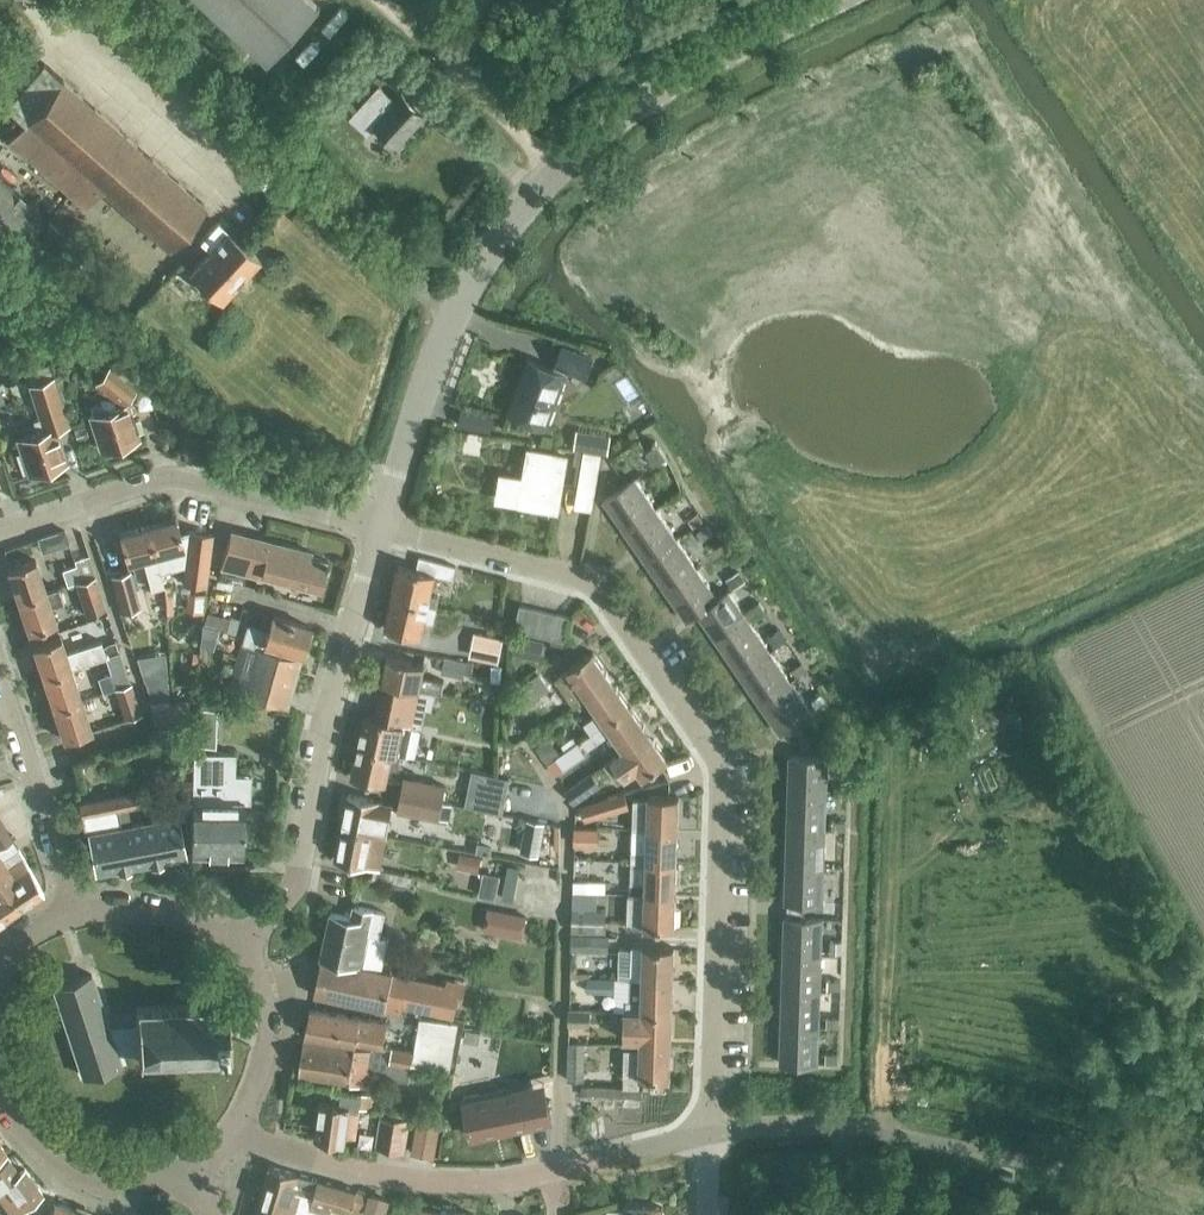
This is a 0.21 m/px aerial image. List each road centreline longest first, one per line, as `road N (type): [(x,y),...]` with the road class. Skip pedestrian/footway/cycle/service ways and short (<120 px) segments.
road 1 (residential): [(709,1131),(724,785),(718,760),(594,587),(381,524)]
road 2 (tertiary): [(381,524),(451,308),(503,227),(584,146),(691,69),(833,0)]
road 3 (residential): [(238,1135),(385,1174),(456,1183),(532,1176),(709,1131)]
road 4 (tertiary): [(233,945),(285,895),(297,861),(324,720),(381,524)]
road 5 (residential): [(709,1131),(878,1130),(1127,1179)]
road 6 (residential): [(0,528),(174,477),(381,524)]
road 7 (residential): [(70,901),(0,685)]
road 8 (residential): [(196,1173),(148,1183),(96,1179),(52,1157),(0,1101)]
road 9 (tertiary): [(238,1135),(257,1094),(268,1018),(263,985),(233,945)]
road 10 (residential): [(233,945),(181,907),(126,898),(70,901)]

